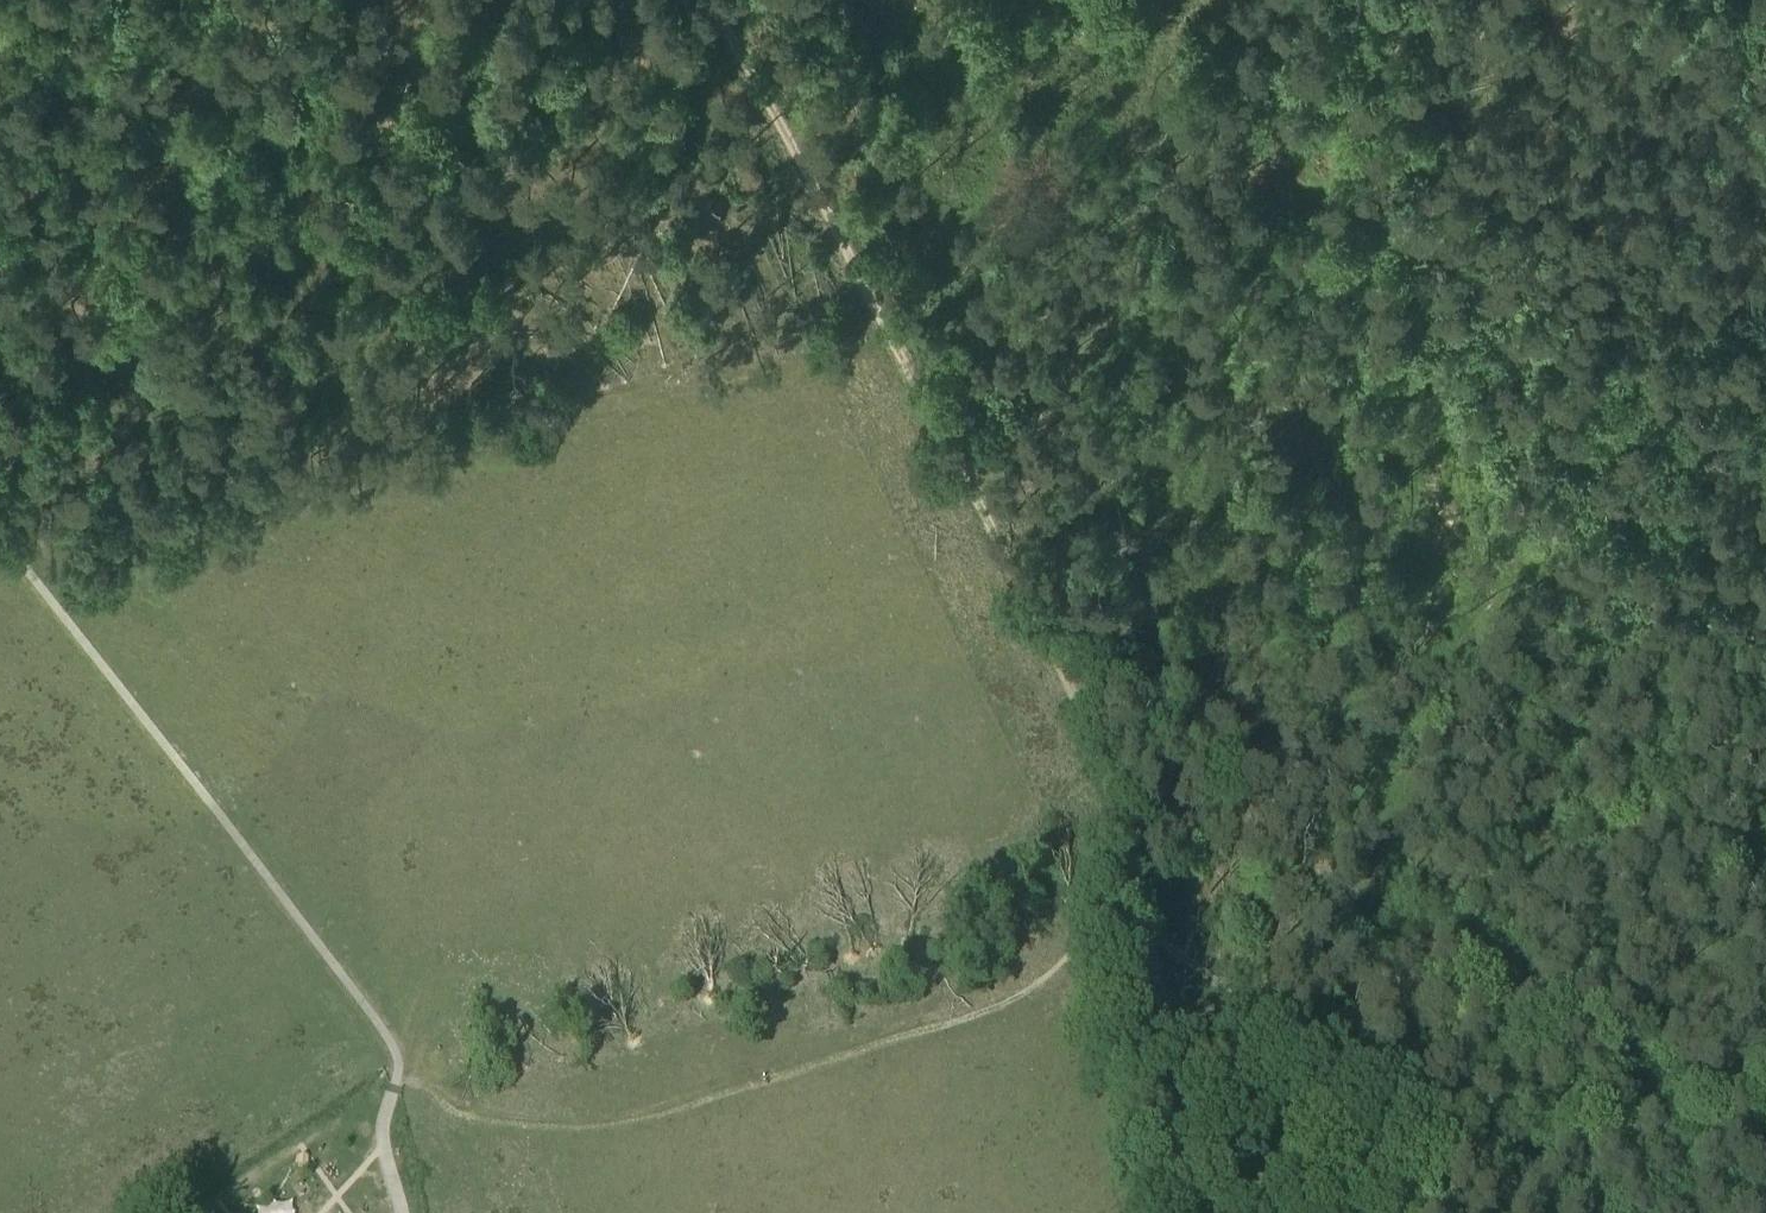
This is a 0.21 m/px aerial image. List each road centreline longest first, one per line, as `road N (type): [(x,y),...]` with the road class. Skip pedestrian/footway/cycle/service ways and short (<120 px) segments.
road 1 (track): [(708,0),(1050,650),(1099,761),(1137,889)]
road 2 (track): [(1143,906),(1251,1015),(1397,1121)]
road 3 (track): [(1204,1212),(1143,906)]

